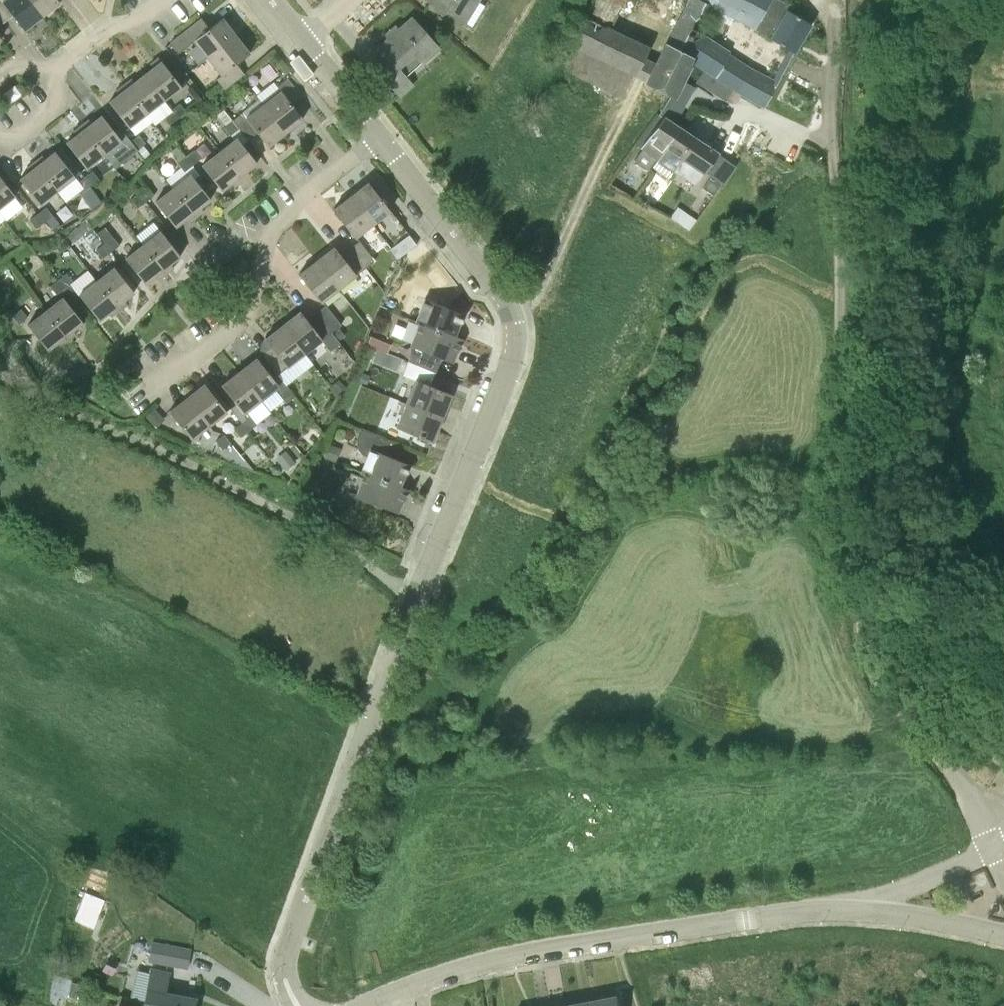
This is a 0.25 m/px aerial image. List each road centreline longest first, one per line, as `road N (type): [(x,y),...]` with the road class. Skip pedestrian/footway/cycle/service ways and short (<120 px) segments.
road 1 (unclassified): [(990,846),(972,798),(885,691),(865,643),(832,146)]
road 2 (residential): [(416,599),(512,361),(515,334),(501,294),(376,137)]
road 3 (residential): [(362,1005),(449,972),(562,946),(855,909)]
road 4 (unclassified): [(416,599),(308,526),(41,400),(23,383)]
road 5 (residential): [(299,1005),(286,981),(290,941),(416,599)]
road 6 (residential): [(133,400),(243,320),(272,230),(376,137)]
road 7 (track): [(508,308),(549,275),(621,116)]
road 8 (residential): [(1003,933),(855,909)]
road 9 (residential): [(855,909),(990,846)]
road 10 (residential): [(48,75),(112,25),(136,23),(166,0)]
road 11 (residential): [(376,137),(302,42)]

